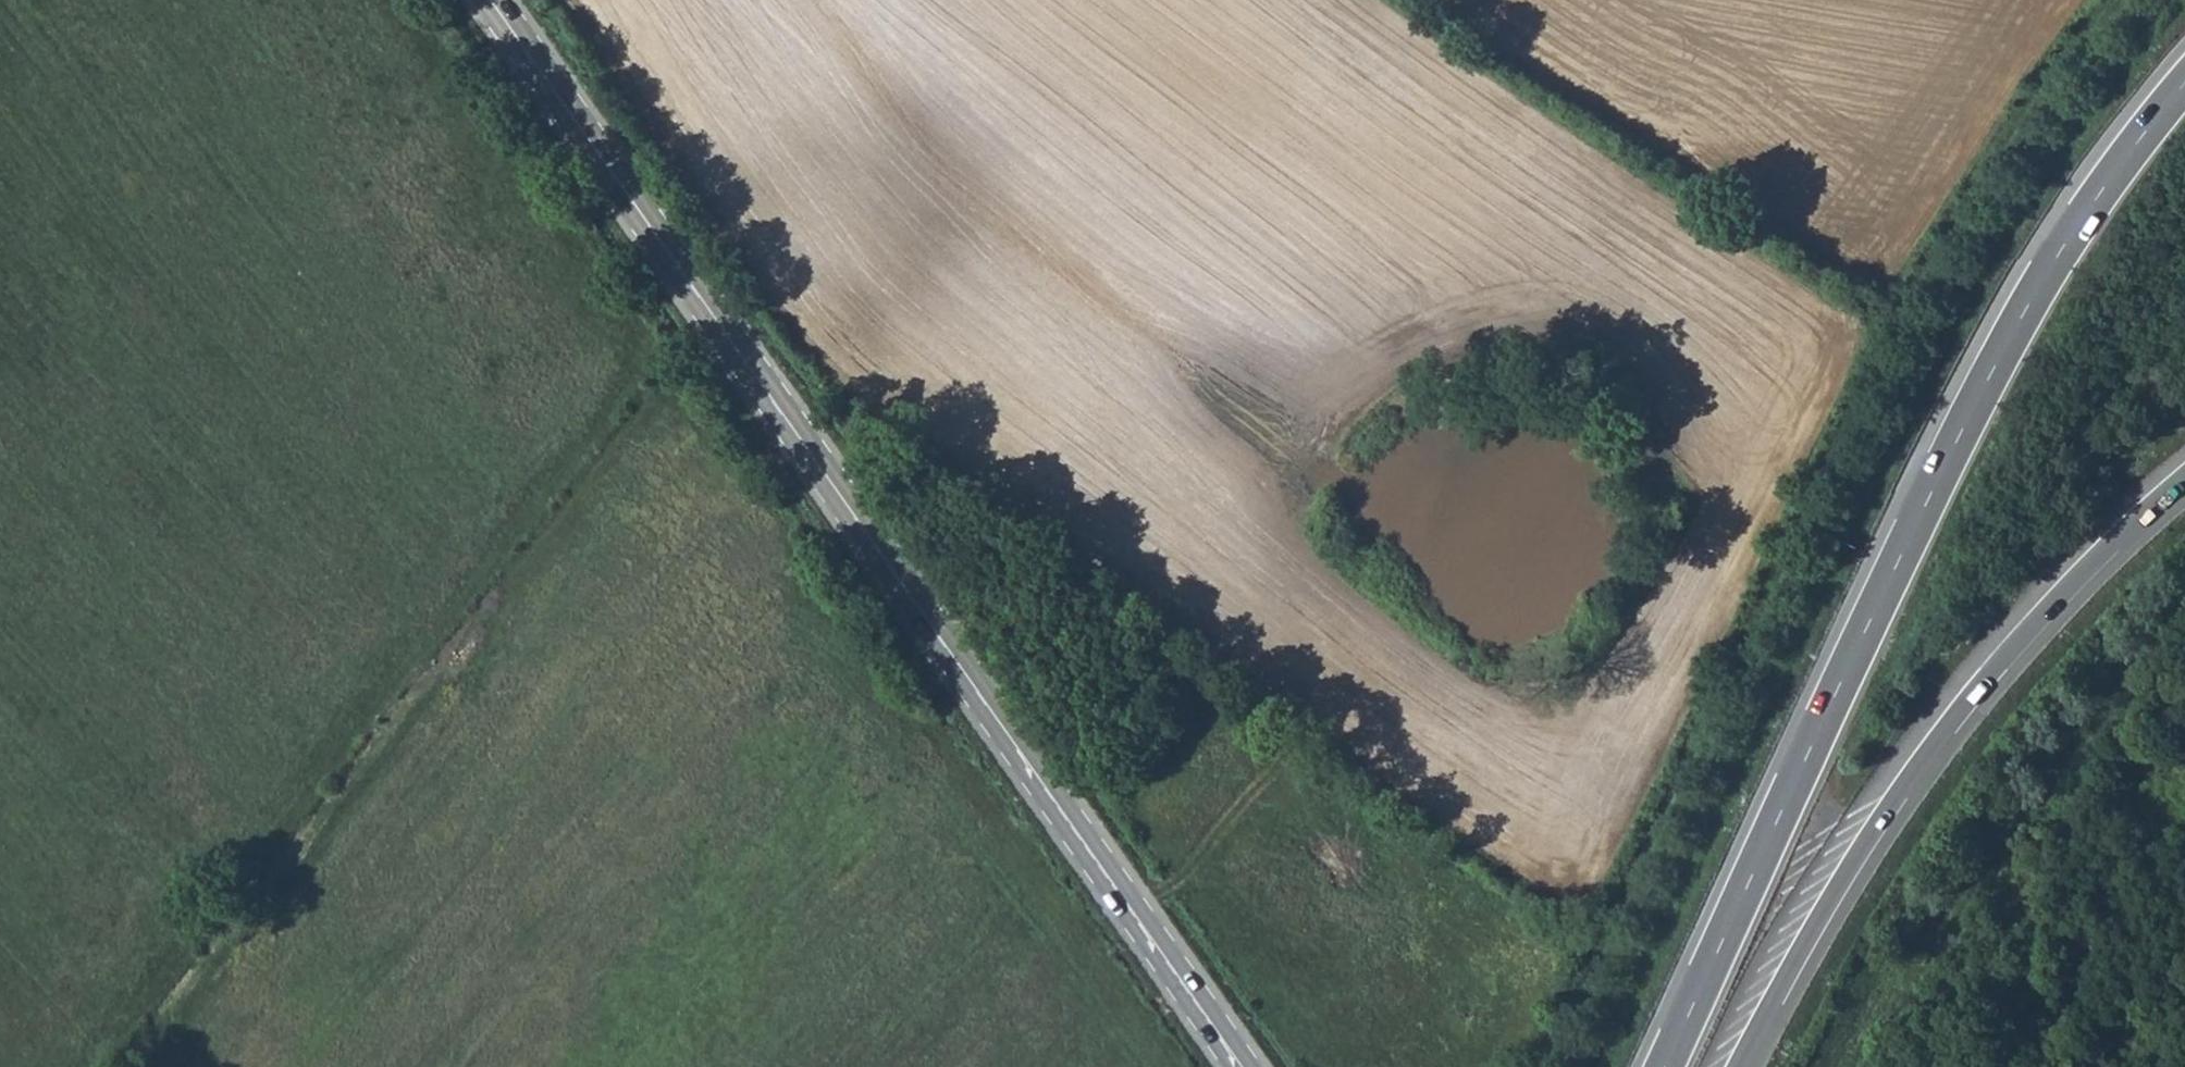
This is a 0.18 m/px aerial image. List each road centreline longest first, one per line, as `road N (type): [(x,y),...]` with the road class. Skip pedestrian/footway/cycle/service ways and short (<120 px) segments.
road 1 (tertiary): [(1243,1066),(490,0)]
road 2 (trunk): [(2184,84),(2122,163),(2009,343),(1878,605),(1666,1066)]
road 3 (trunk): [(1741,1066),(1796,954),(1980,687),(2184,478)]

